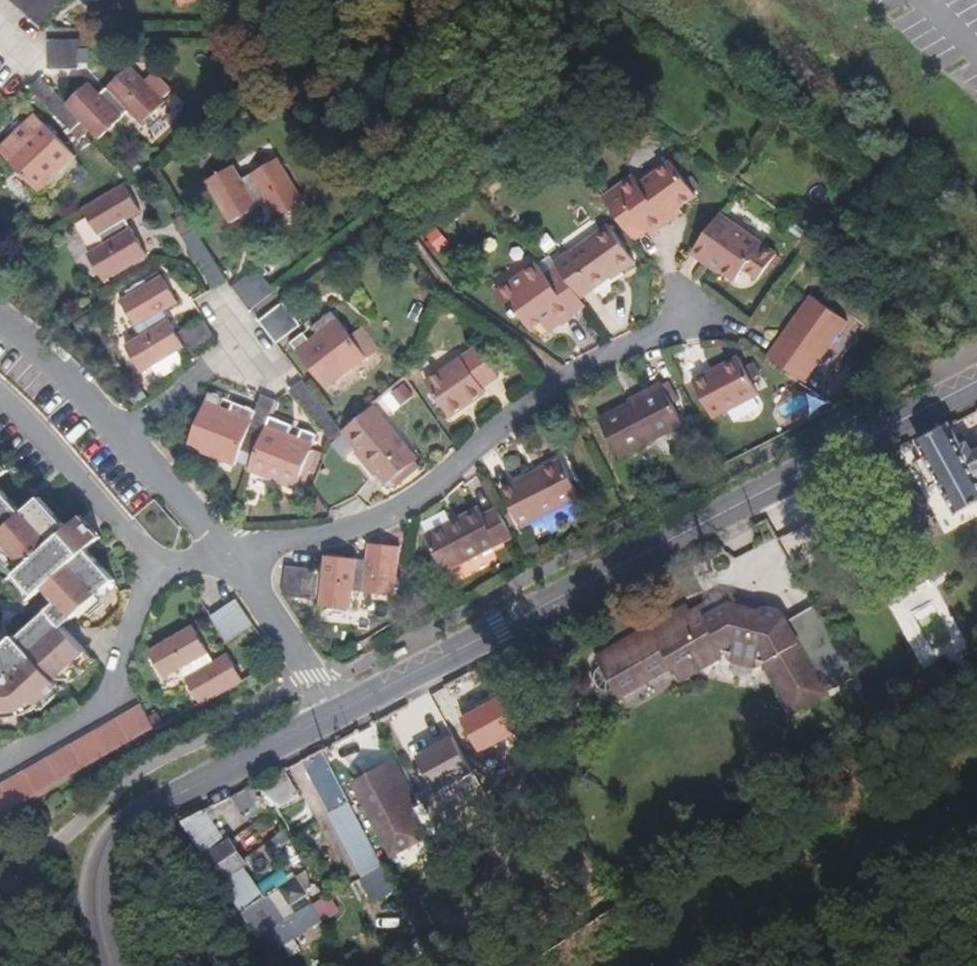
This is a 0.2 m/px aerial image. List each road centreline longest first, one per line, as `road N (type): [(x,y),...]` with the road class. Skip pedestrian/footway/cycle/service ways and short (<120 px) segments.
road 1 (tertiary): [(334,715),(976,376)]
road 2 (residential): [(234,553),(345,533),(449,480),(527,407),(699,316)]
road 3 (tertiary): [(112,965),(101,918),(104,845),(151,807),(334,715)]
road 4 (residential): [(0,765),(114,699),(145,588),(173,564)]
road 5 (residential): [(0,396),(145,554),(173,564)]
road 6 (residential): [(334,715),(234,553)]
road 7 (residential): [(129,430),(0,315)]
road 8 (residential): [(234,553),(129,430)]
road 9 (residential): [(129,430),(244,339)]

